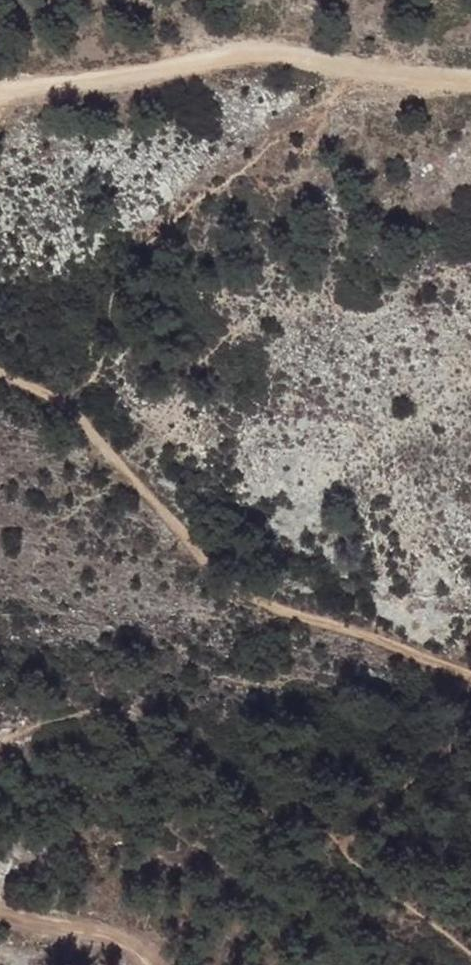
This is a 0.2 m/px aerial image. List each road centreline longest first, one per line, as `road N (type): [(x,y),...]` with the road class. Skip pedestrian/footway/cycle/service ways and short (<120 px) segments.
road 1 (track): [(0,370),(48,393),(203,572),(270,605),(470,673)]
road 2 (track): [(470,79),(378,80),(256,48),(144,71),(0,85)]
road 3 (track): [(145,964),(131,947),(0,905)]

